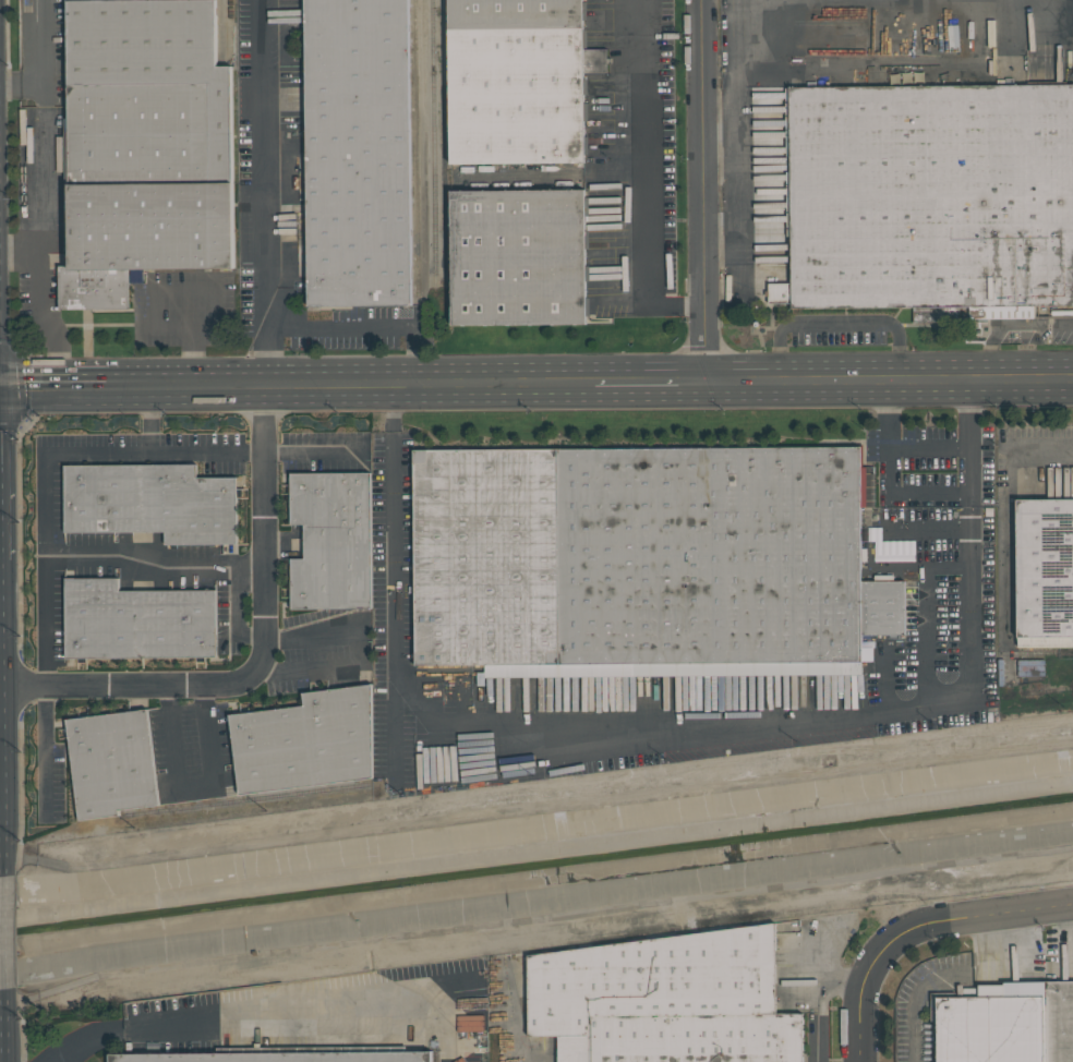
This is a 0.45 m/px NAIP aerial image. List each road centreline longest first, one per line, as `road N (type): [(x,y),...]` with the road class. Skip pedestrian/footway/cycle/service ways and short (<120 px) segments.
road 1 (residential): [(3,687),(222,686),(257,666),(265,641),(261,385)]
road 2 (secondary): [(109,386),(593,381)]
road 3 (residential): [(704,379),(700,0)]
road 4 (secondary): [(704,379),(1072,378)]
road 5 (primary): [(7,877),(2,559)]
road 6 (primary): [(2,559),(0,386)]
road 7 (tertiary): [(908,931),(1072,907)]
road 8 (tertiary): [(908,931),(863,994),(863,1061)]

